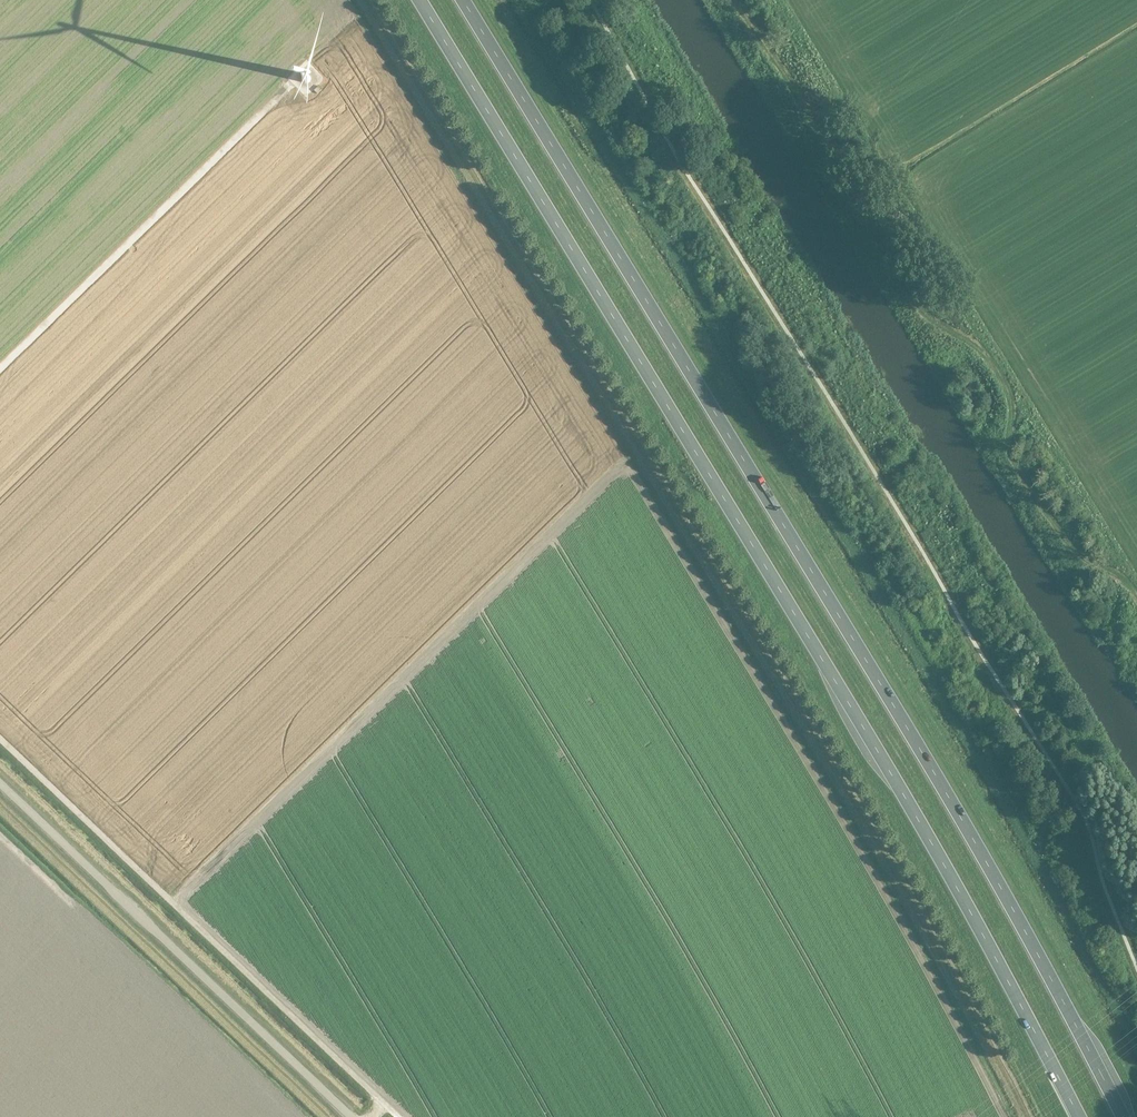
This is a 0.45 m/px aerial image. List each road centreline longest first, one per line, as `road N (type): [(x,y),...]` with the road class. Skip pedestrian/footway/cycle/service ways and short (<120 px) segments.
road 1 (trunk): [(1122,1116),(940,782),(462,0)]
road 2 (trunk): [(419,0),(904,795),(1079,1116)]
road 3 (unclassified): [(366,1116),(0,770)]

